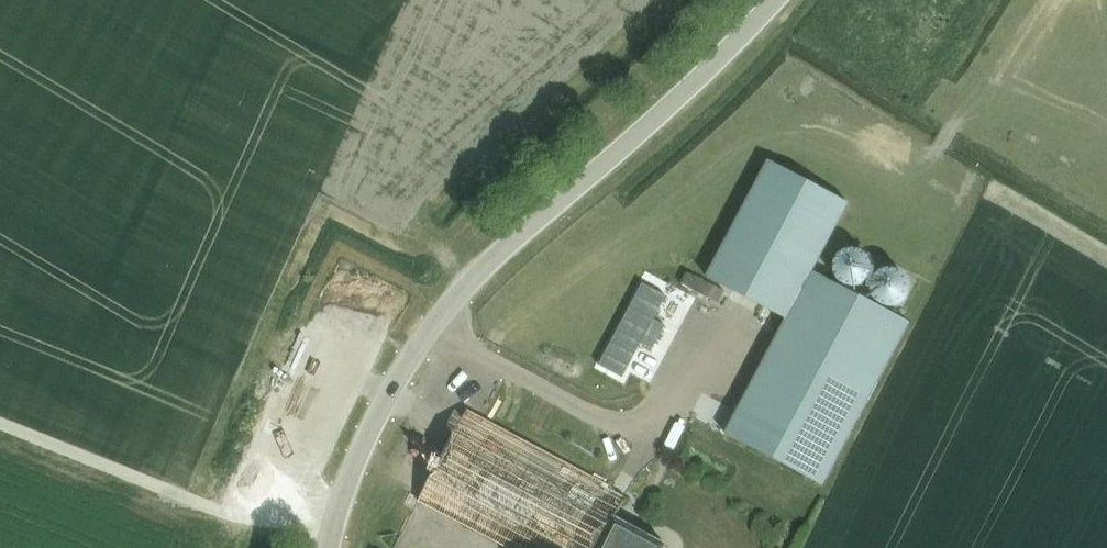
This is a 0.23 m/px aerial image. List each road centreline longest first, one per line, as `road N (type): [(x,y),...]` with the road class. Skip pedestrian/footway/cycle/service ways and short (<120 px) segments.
road 1 (tertiary): [(325,547),(352,464),(431,325),(775,0)]
road 2 (track): [(0,430),(224,519),(330,525)]

